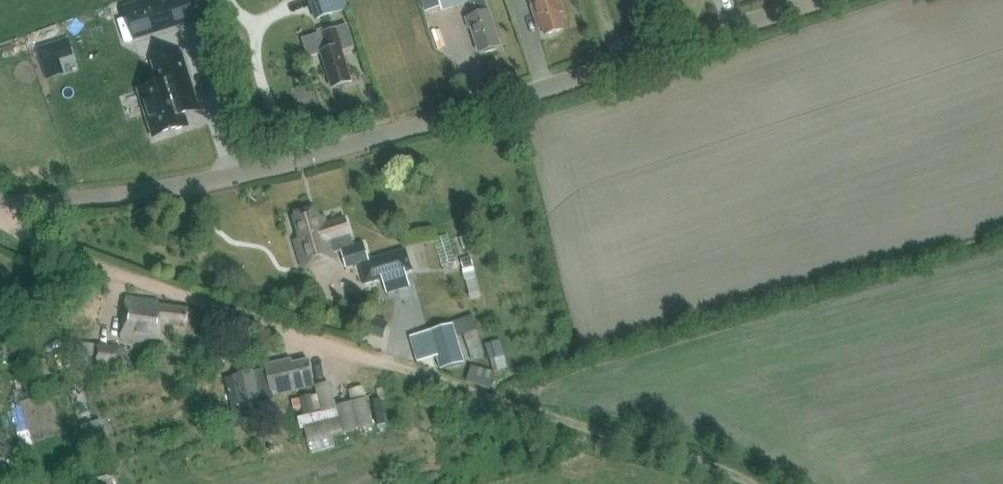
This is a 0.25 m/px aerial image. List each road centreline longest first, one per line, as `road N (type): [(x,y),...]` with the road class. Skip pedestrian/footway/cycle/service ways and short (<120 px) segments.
road 1 (unclassified): [(810,0),(349,147),(218,180),(0,201)]
road 2 (track): [(755,483),(330,348),(56,249)]

